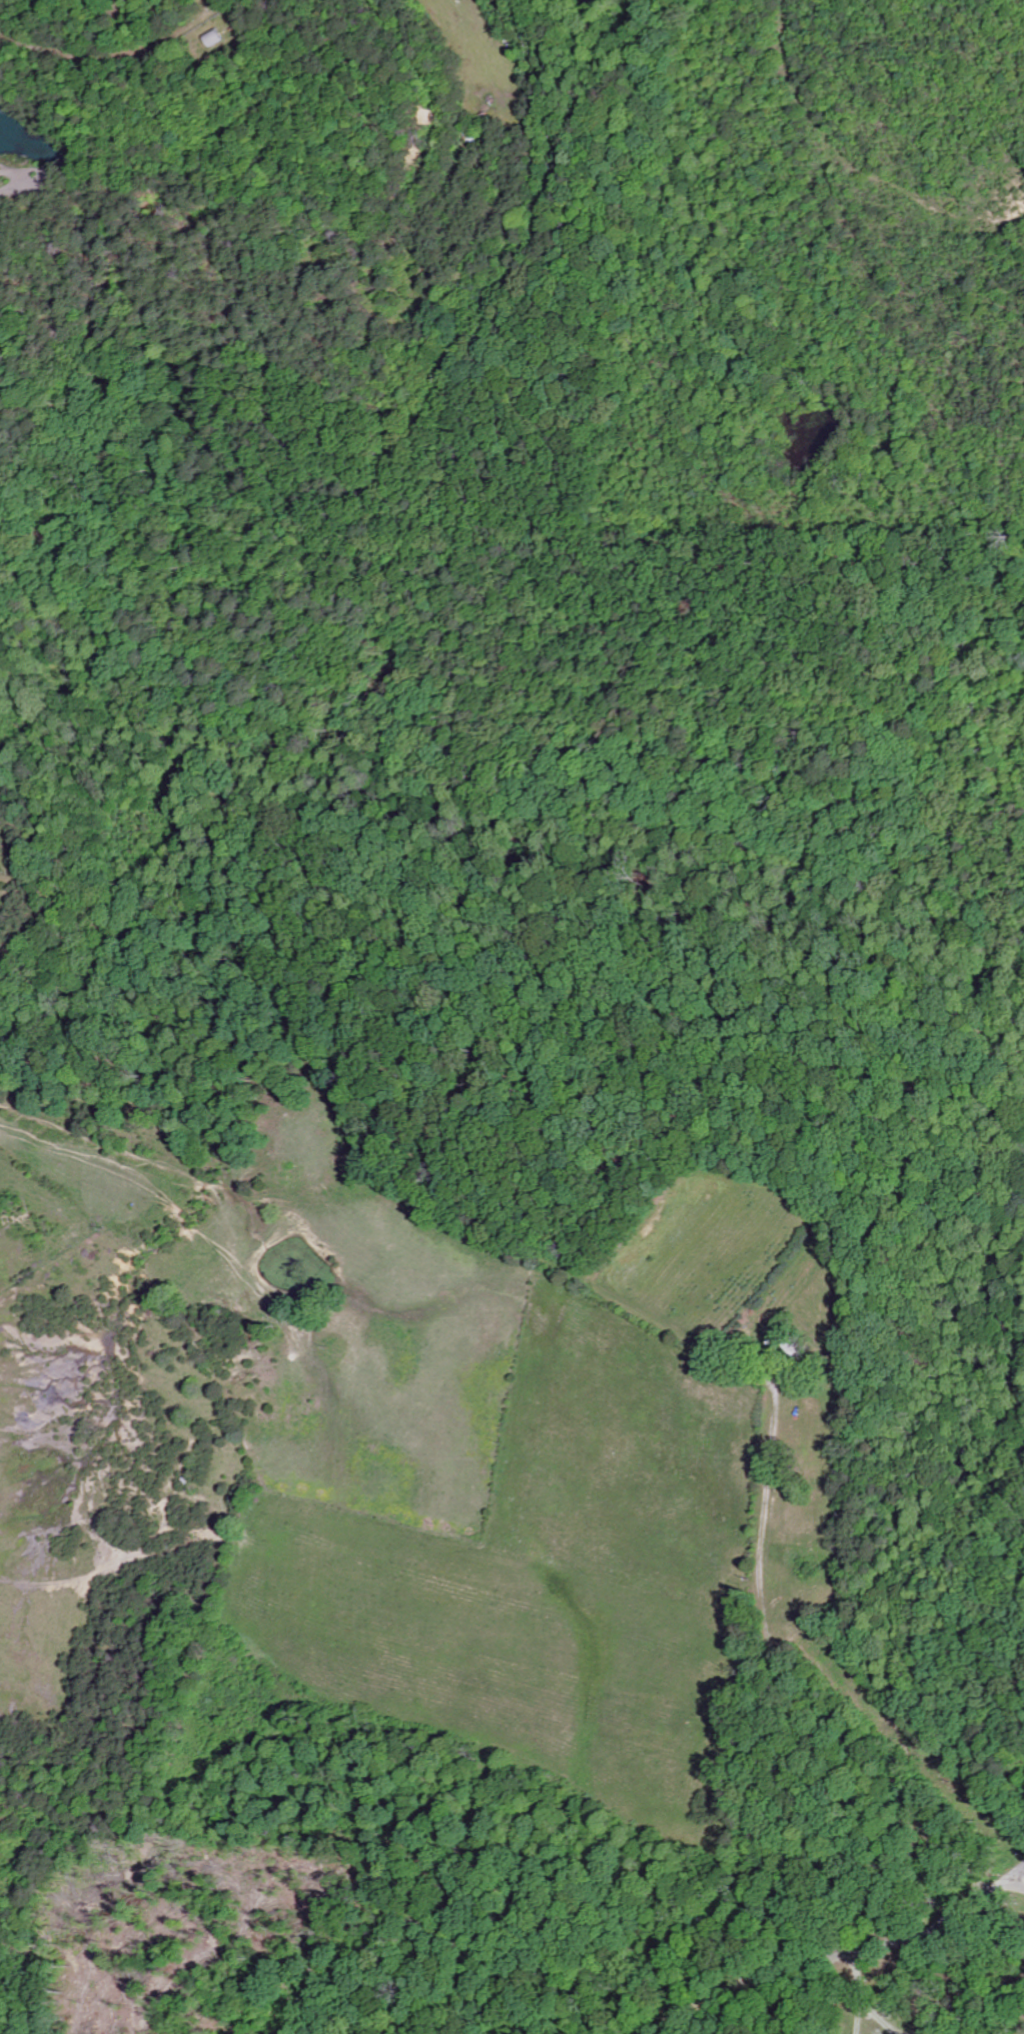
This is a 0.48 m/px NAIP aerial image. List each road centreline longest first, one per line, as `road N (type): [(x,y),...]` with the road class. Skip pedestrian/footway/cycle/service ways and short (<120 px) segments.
road 1 (residential): [(1023,1891),(986,1889),(914,1934),(754,1980),(644,2033)]

